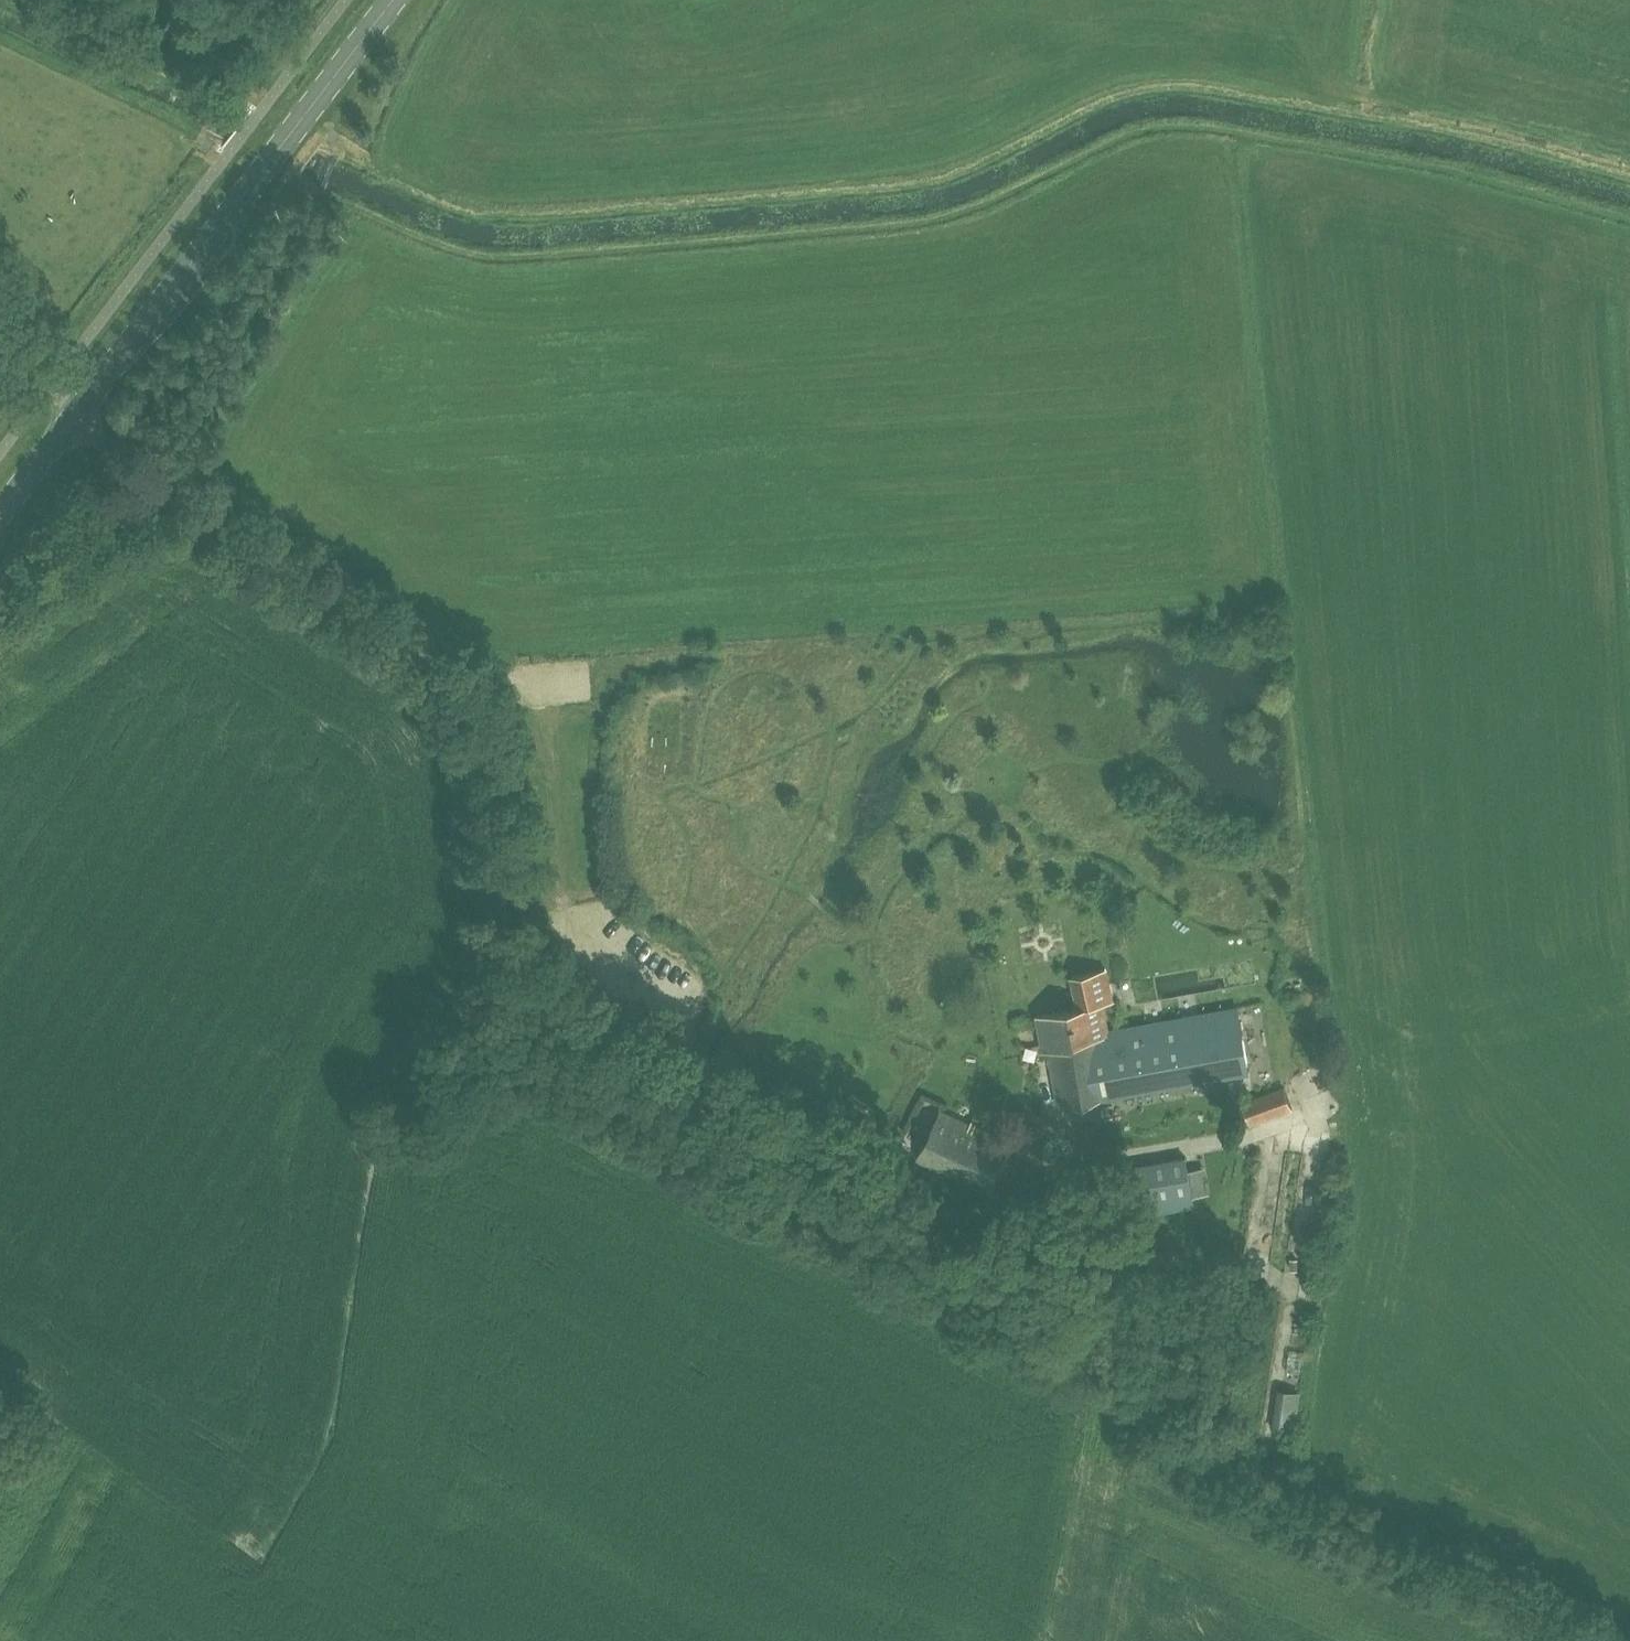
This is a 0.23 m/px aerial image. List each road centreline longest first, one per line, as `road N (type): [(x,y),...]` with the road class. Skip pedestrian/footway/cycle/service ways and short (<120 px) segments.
road 1 (unclassified): [(958,1217),(584,1022),(548,993),(507,934),(488,749),(466,694),(319,585),(158,494),(77,415)]
road 2 (secondary): [(77,415),(395,0)]
road 3 (secondary): [(0,517),(77,415)]

